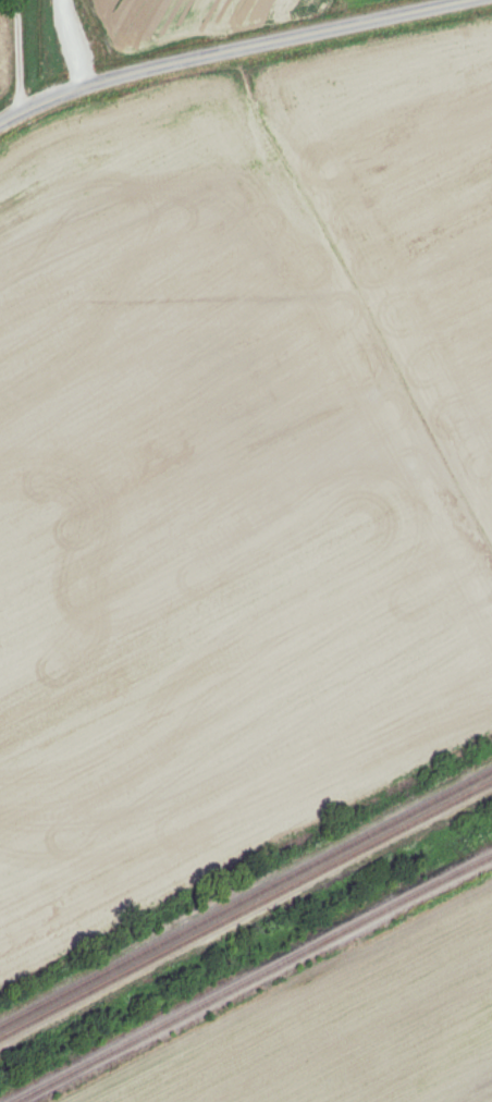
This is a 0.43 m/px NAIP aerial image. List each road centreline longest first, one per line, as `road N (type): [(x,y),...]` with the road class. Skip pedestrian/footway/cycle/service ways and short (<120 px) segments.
road 1 (tertiary): [(486,0),(84,87),(0,127)]

